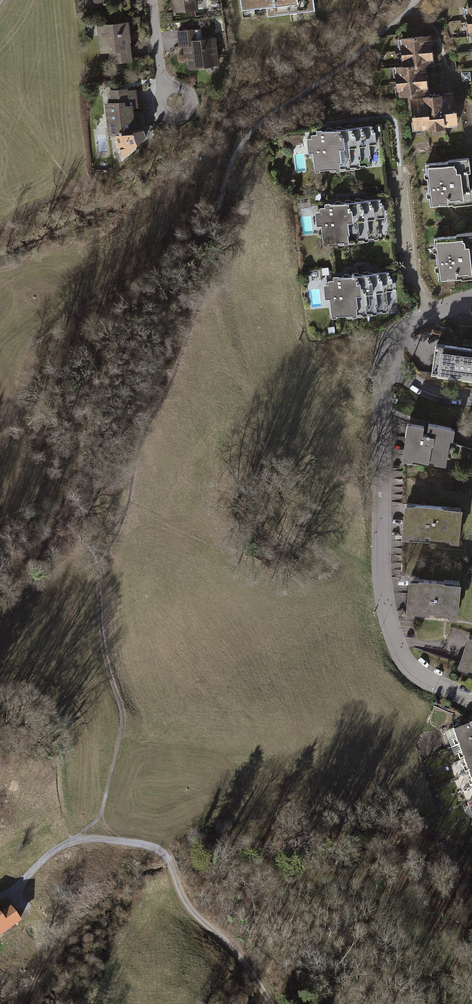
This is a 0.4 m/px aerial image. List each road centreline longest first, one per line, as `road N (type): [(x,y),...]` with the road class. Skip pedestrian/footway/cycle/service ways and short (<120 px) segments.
road 1 (residential): [(386,366),(384,562),(392,624),(412,667),(471,699)]
road 2 (track): [(269,1003),(239,958),(188,909),(165,853),(78,840)]

